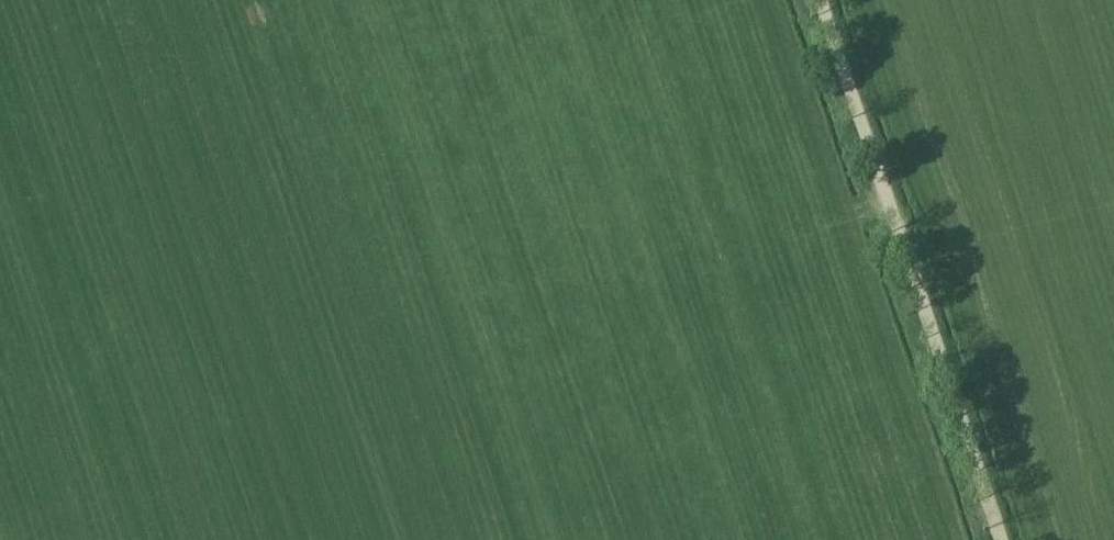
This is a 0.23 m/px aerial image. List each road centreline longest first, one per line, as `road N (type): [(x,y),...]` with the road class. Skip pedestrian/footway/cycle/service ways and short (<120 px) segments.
road 1 (track): [(818,0),(998,539)]

